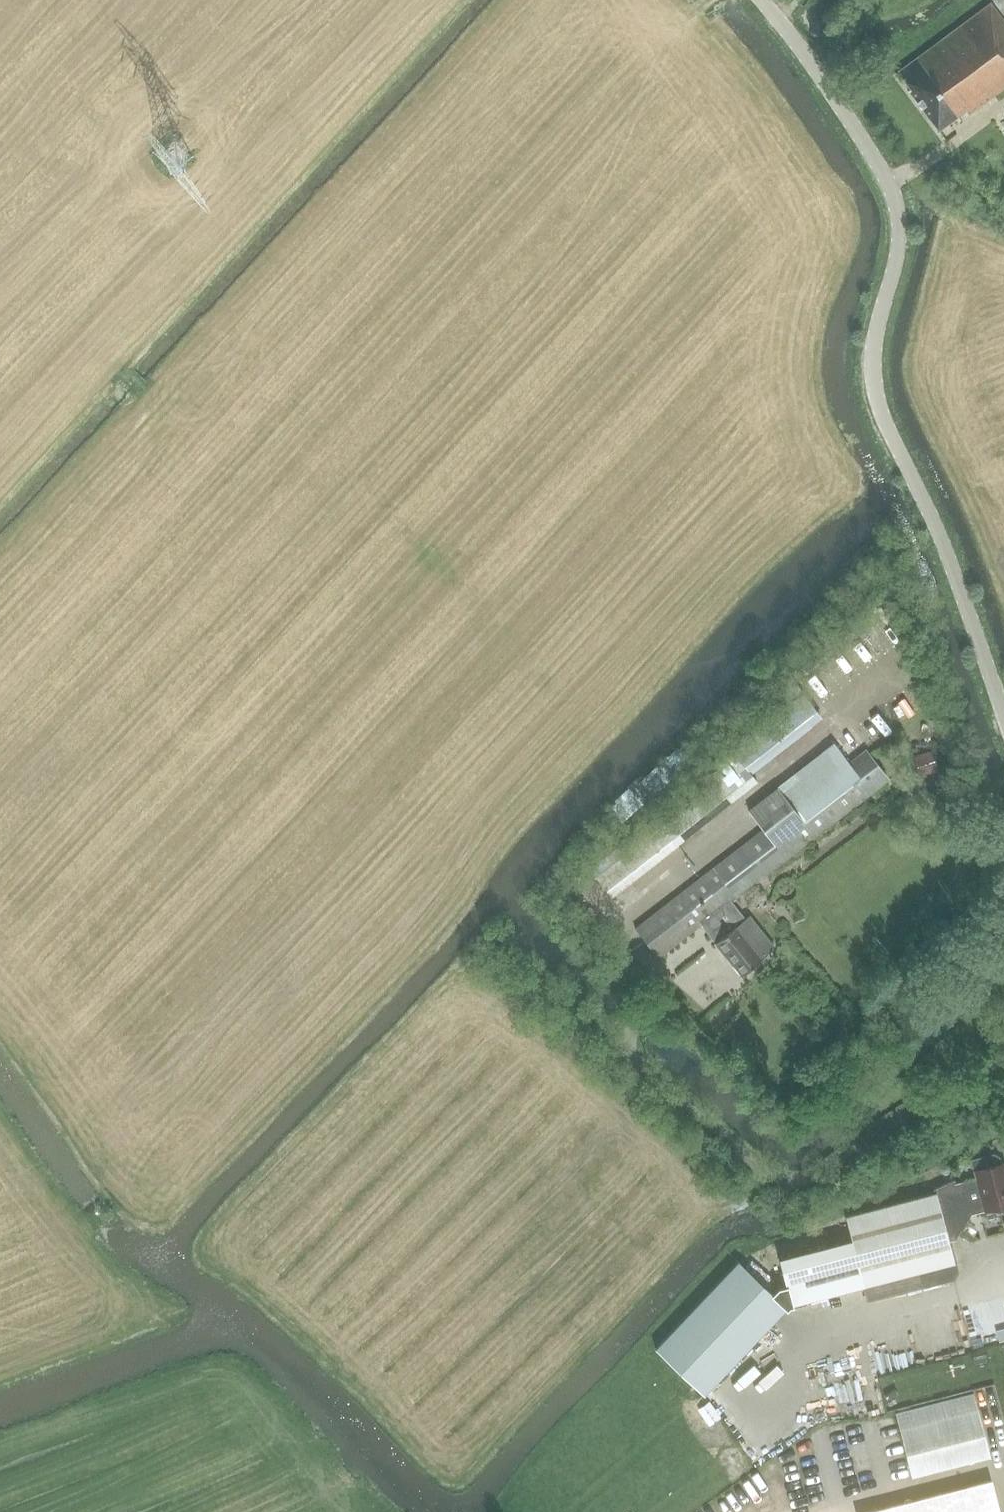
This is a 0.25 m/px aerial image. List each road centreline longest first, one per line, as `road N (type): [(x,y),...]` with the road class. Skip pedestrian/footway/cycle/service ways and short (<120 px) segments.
road 1 (unclassified): [(1003,719),(943,542),(876,391),(877,330),(899,241),(894,198),(841,107),(761,0)]

